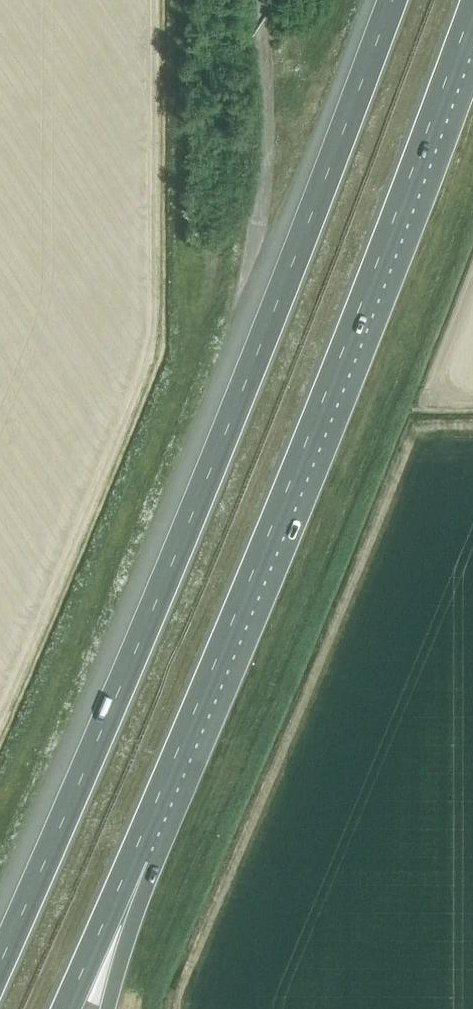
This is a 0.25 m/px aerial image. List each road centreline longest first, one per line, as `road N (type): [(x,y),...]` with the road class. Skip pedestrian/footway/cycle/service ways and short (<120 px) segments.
road 1 (motorway): [(390,0),(197,498),(0,960)]
road 2 (motorway): [(145,828),(354,321),(472,0)]
road 3 (motorway): [(65,1008),(145,828)]
road 4 (motorway): [(107,1008),(154,865),(145,828)]

